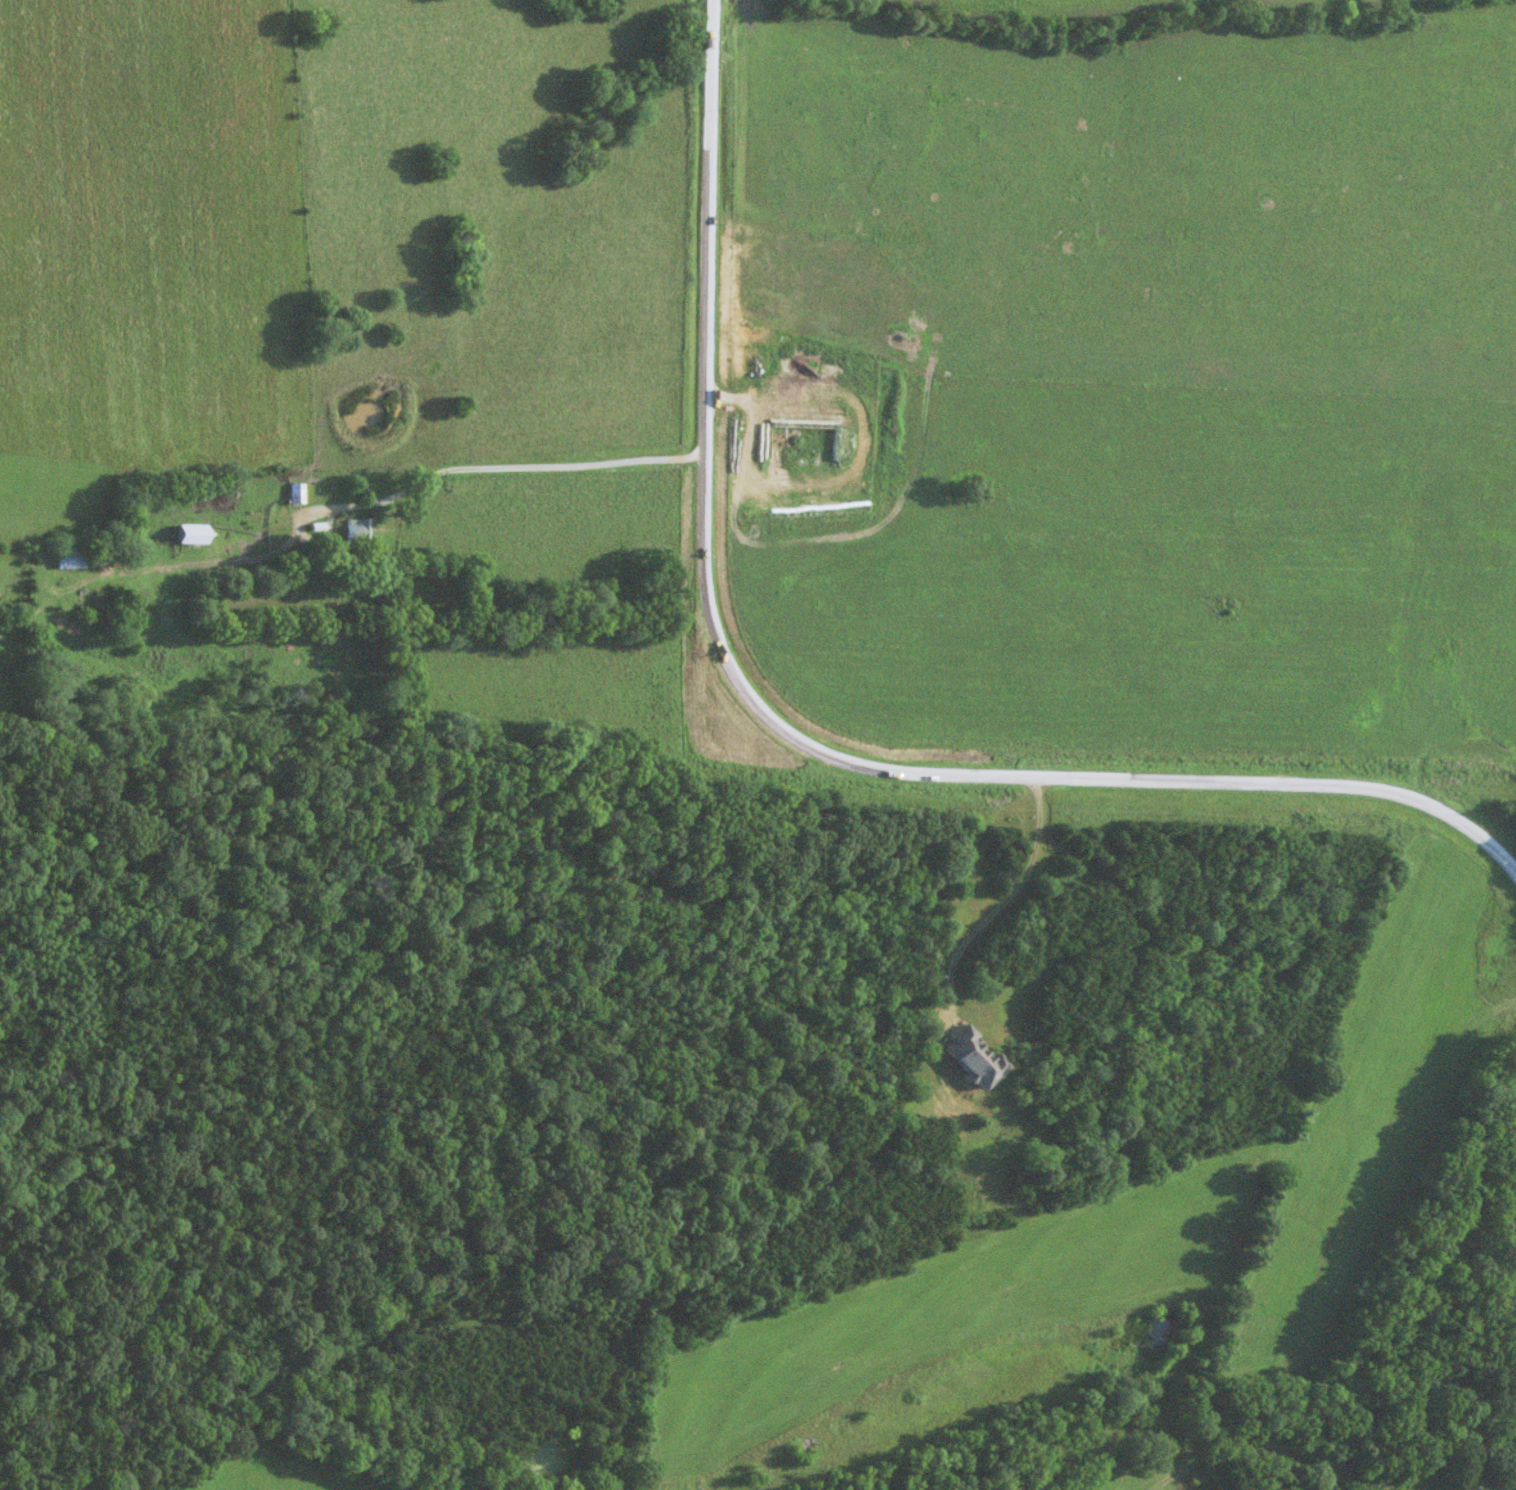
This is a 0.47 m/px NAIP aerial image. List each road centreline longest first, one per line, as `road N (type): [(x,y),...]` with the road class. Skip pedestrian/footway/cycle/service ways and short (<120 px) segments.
road 1 (secondary): [(1515,875),(1480,841),(1411,802),(1296,786),(896,775),(849,762),(767,702),(731,654),(710,599),(705,427),(718,0)]

